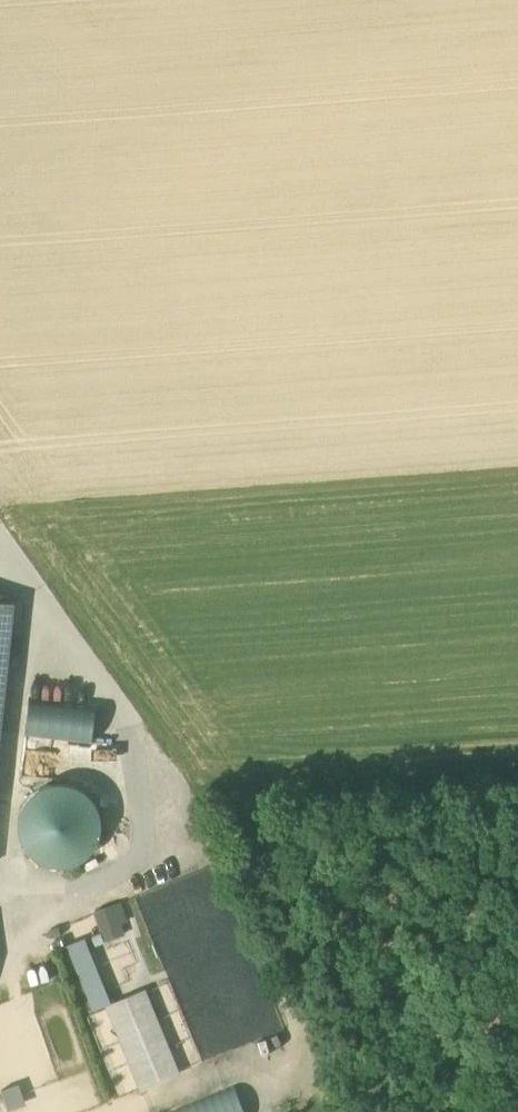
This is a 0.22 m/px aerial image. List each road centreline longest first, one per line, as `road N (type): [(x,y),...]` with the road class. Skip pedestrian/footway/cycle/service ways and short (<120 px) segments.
road 1 (track): [(332,1111),(247,895),(189,794),(0,531)]

